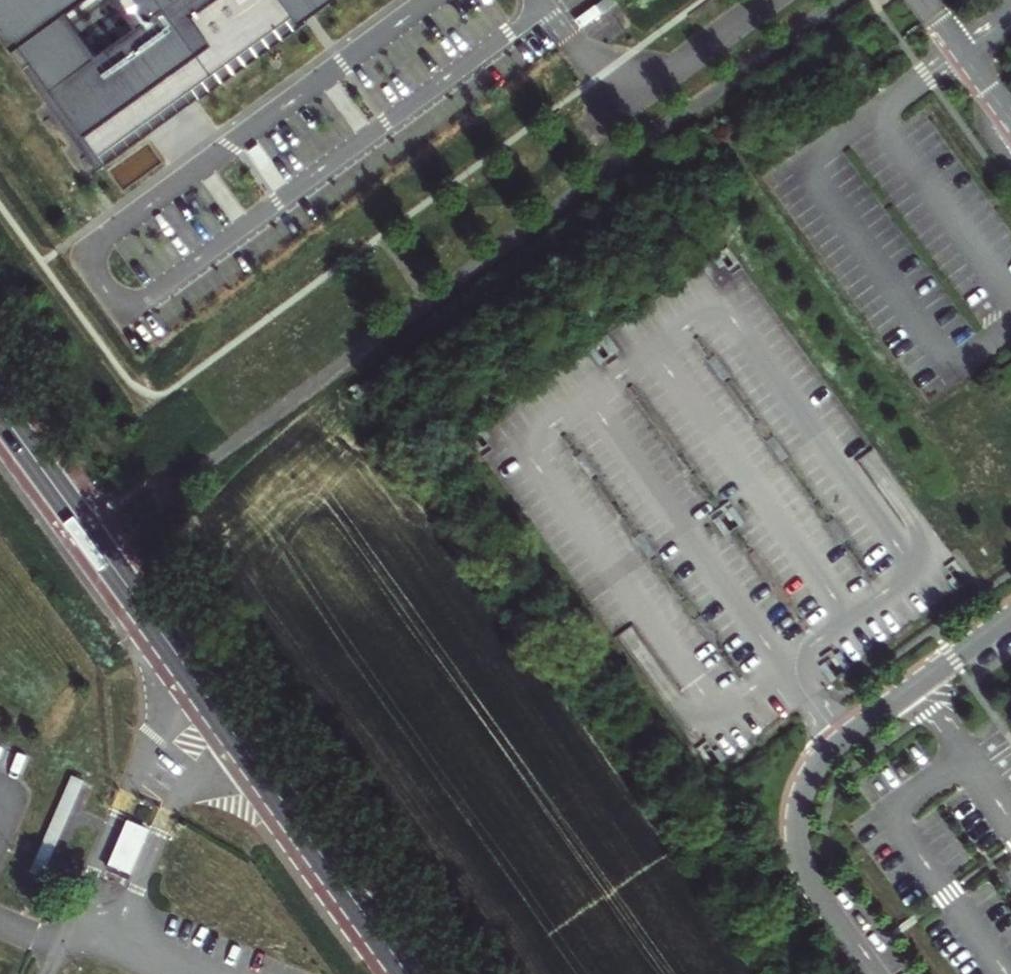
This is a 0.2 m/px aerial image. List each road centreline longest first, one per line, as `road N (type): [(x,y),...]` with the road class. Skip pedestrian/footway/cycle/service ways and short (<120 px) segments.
road 1 (unclassified): [(1010,614),(840,738),(801,789),(798,866),(872,973)]
road 2 (unclassified): [(196,680),(161,719),(48,973)]
road 3 (secondary): [(408,973),(244,746)]
road 4 (unclassified): [(116,942),(186,790),(244,746)]
road 5 (residential): [(770,0),(594,128)]
road 6 (secondary): [(196,680),(86,529)]
road 7 (secondary): [(0,411),(86,529)]

